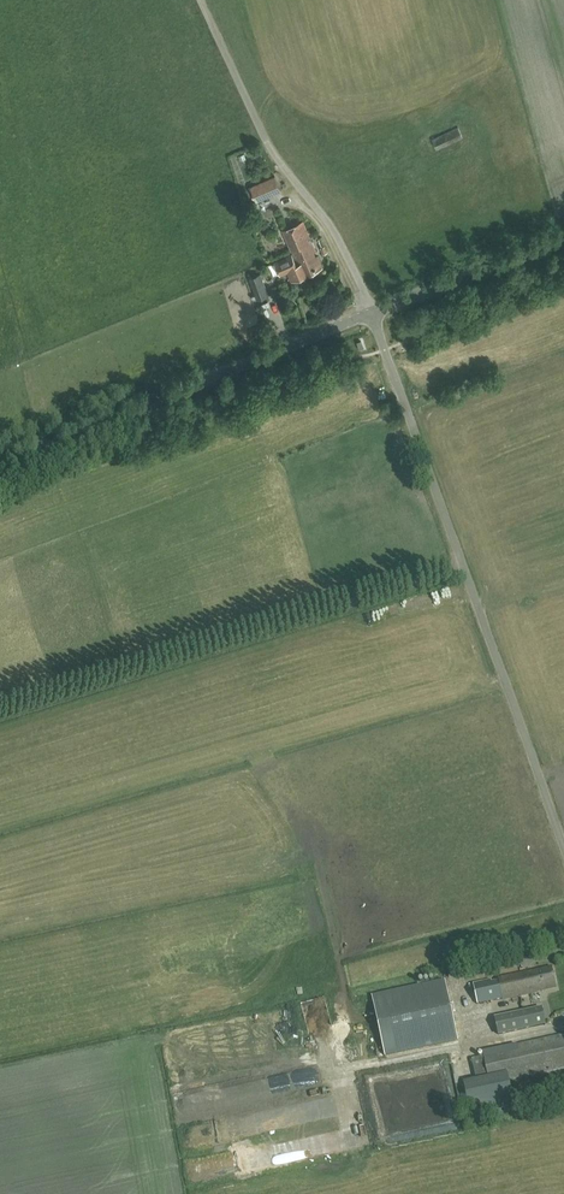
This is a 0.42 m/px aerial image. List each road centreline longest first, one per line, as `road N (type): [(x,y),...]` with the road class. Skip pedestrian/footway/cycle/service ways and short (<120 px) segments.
road 1 (unclassified): [(563,845),(370,313)]
road 2 (tertiary): [(0,461),(370,313)]
road 3 (unclassified): [(370,313),(331,229),(275,156),(202,0)]
road 4 (tertiary): [(370,313),(563,236)]

